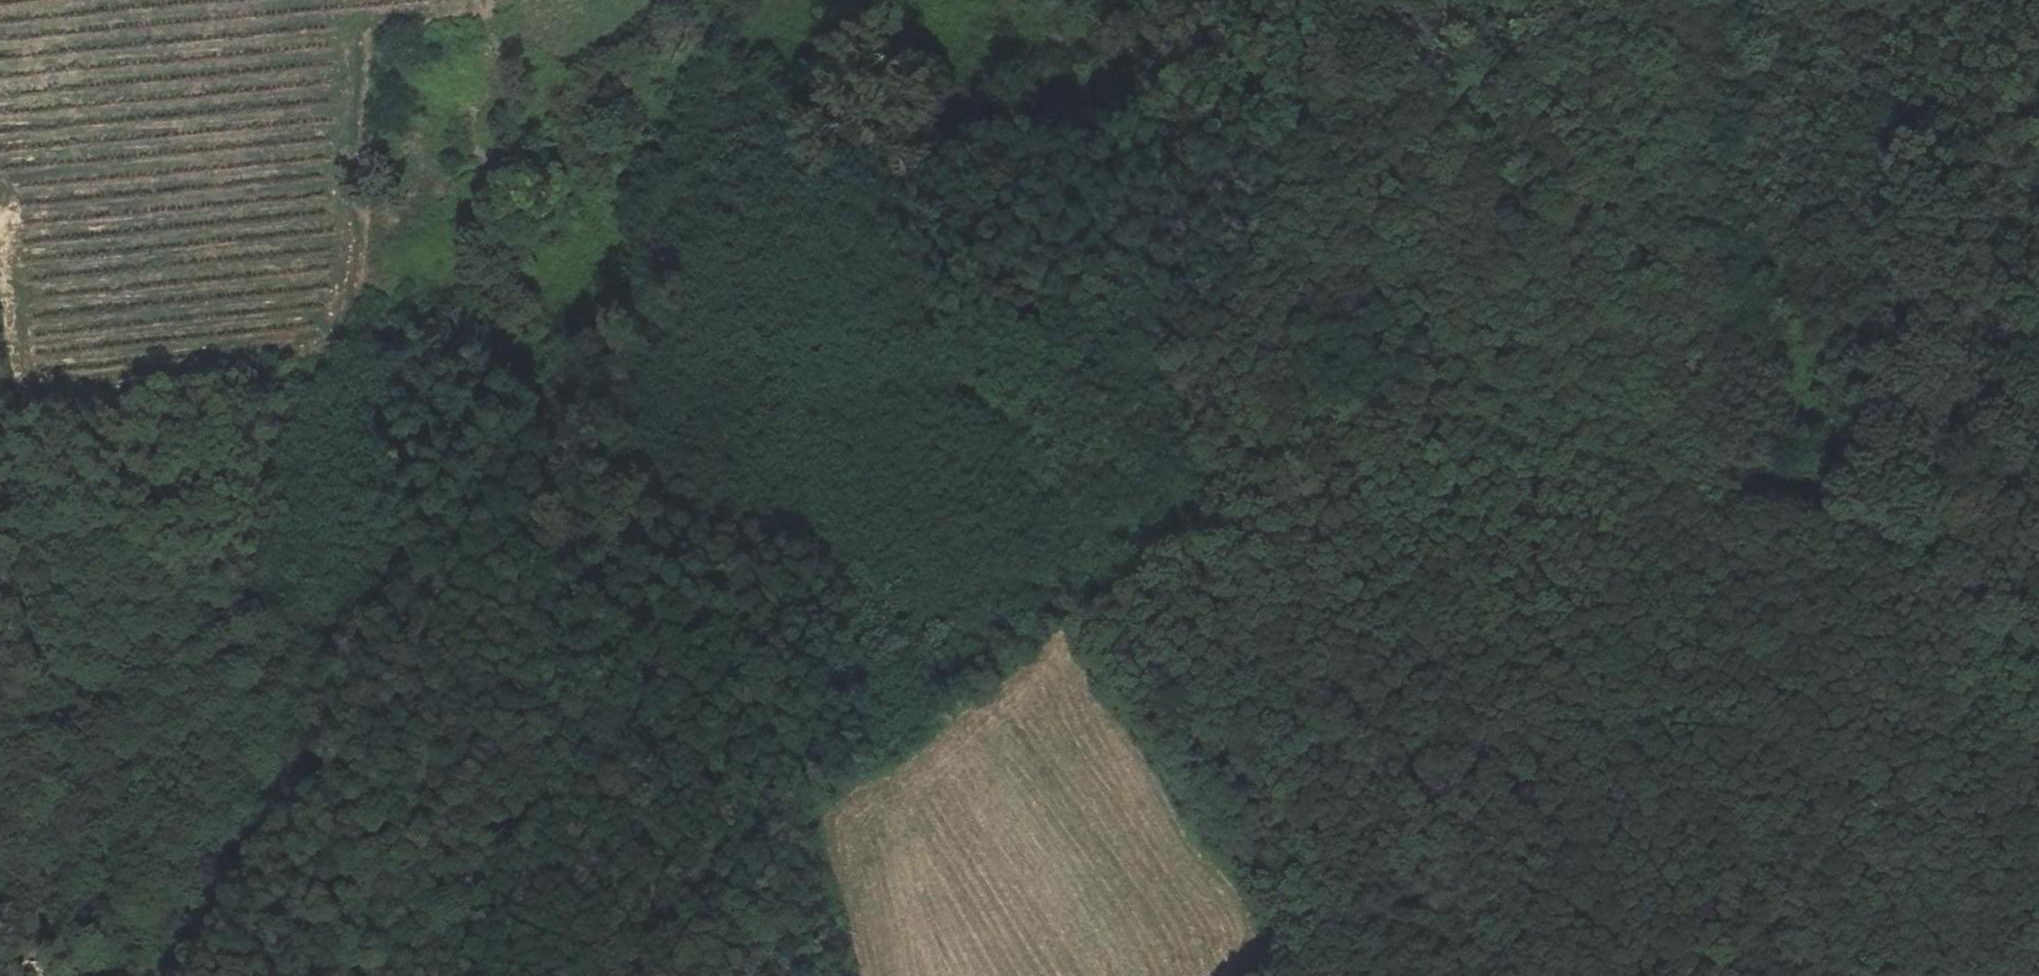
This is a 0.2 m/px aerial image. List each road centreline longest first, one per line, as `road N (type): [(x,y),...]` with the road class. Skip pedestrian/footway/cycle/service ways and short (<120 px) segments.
road 1 (track): [(1070,593),(1132,577),(1181,543),(1246,472),(1340,413),(1435,388),(1652,476),(1795,509),(1874,537),(1972,608),(2038,681)]

